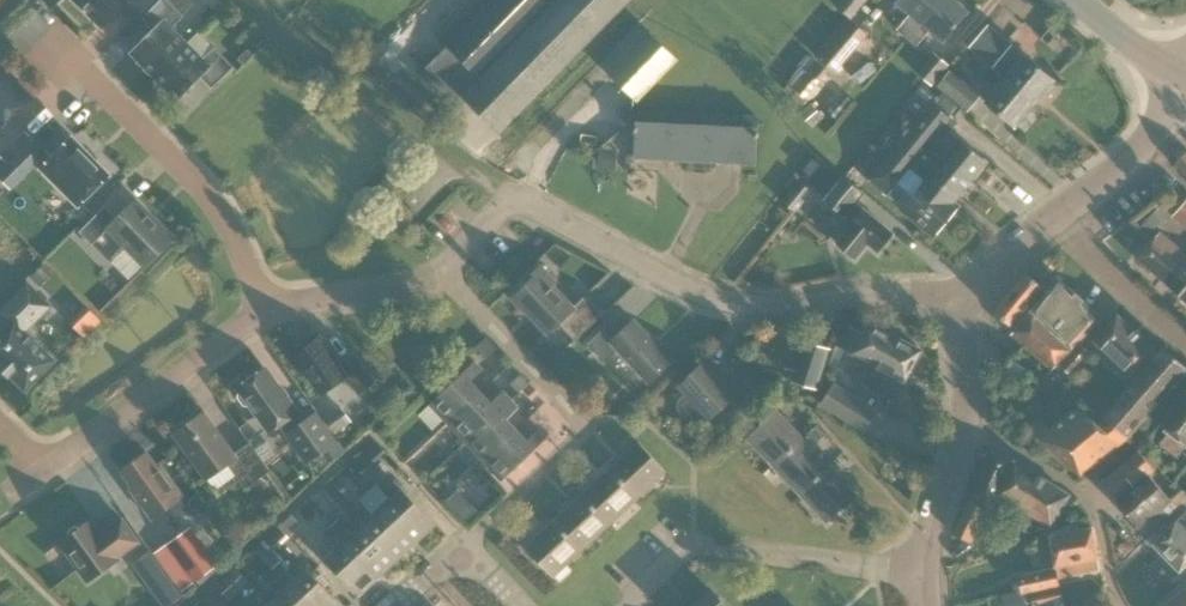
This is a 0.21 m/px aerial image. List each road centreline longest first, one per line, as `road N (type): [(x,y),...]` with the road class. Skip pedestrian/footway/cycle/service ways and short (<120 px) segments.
road 1 (residential): [(442,272),(517,195),(697,292),(735,302),(779,305),(850,294),(965,298)]
road 2 (residential): [(466,539),(589,426),(442,272)]
road 3 (residential): [(269,306),(233,224),(200,182),(53,36)]
road 4 (track): [(517,195),(316,61),(244,0)]
road 5 (residential): [(930,568),(694,548),(628,605)]
road 6 (residential): [(43,466),(269,306)]
road 7 (residential): [(1123,605),(1094,504),(963,423)]
road 8 (unclassified): [(1055,218),(1130,158),(1185,81)]
road 9 (residential): [(269,306),(442,272)]
road 10 (residential): [(1055,218),(1185,336)]
road 11 (unclassified): [(930,568),(963,423)]
road 12 (primary): [(1185,76),(1078,0)]
road 13 (unclassified): [(963,423),(965,298)]
road 14 (unclassified): [(965,298),(1055,218)]

